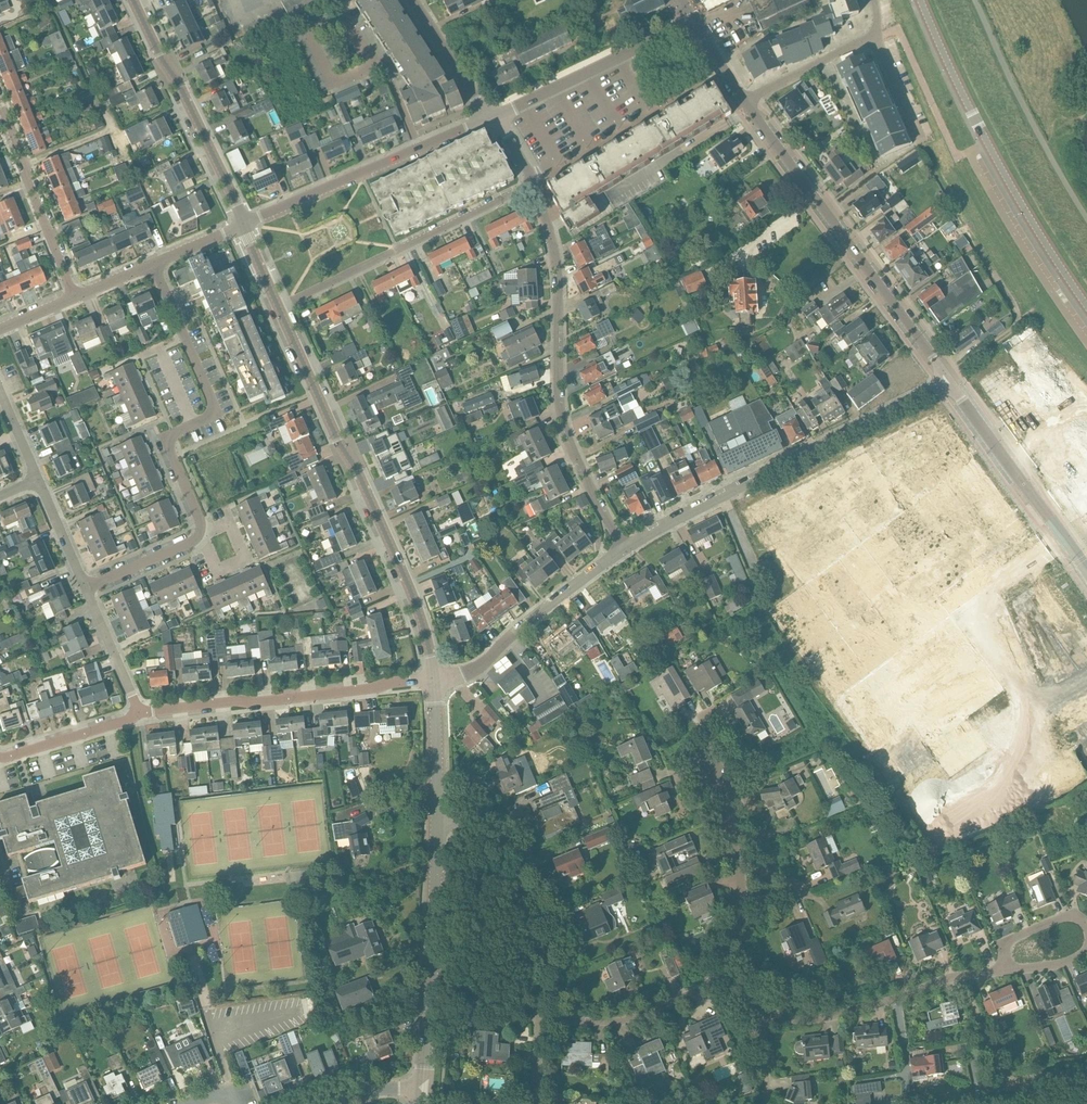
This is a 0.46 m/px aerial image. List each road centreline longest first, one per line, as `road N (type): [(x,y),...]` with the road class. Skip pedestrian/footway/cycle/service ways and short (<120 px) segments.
road 1 (tertiary): [(435,680),(408,586),(279,307)]
road 2 (residential): [(623,549),(572,446),(559,380),(559,280),(534,184)]
road 3 (residential): [(949,380),(623,549)]
road 4 (secondary): [(921,0),(975,119),(1086,305)]
road 5 (residential): [(949,380),(744,101)]
road 6 (residential): [(201,525),(169,441),(206,419),(212,400),(154,264)]
road 7 (residential): [(138,713),(435,680)]
road 8 (residential): [(279,307),(534,184)]
road 9 (tertiary): [(422,1088),(437,816)]
road 10 (residential): [(244,223),(490,117)]
road 11 (residential): [(540,1020),(536,940),(511,837),(437,816)]
road 12 (tertiary): [(244,223),(133,0)]
road 13 (residential): [(769,1011),(818,1019),(950,977),(1006,970)]
road 14 (residential): [(1086,570),(949,380)]
road 15 (residential): [(623,549),(477,668),(435,680)]
road 16 (residential): [(490,117),(693,18)]
road 17 (residential): [(75,296),(0,107)]
road 18 (residential): [(540,1020),(616,1022),(726,978)]
road 19 (residential): [(0,757),(138,713)]
road 20 (residential): [(744,101),(873,36)]
road 21 (residential): [(737,851),(711,773),(702,712)]
road 22 (residential): [(490,117),(415,0)]
road 23 (residential): [(201,525),(228,522),(245,558),(217,571),(198,537)]
road 24 (tertiary): [(437,816),(435,680)]
road 25 (residential): [(138,713),(86,588)]
road 26 (residential): [(742,913),(798,891),(737,851)]
road 27 (residential): [(86,588),(198,537)]
road 28 (residential): [(86,588),(38,477)]

